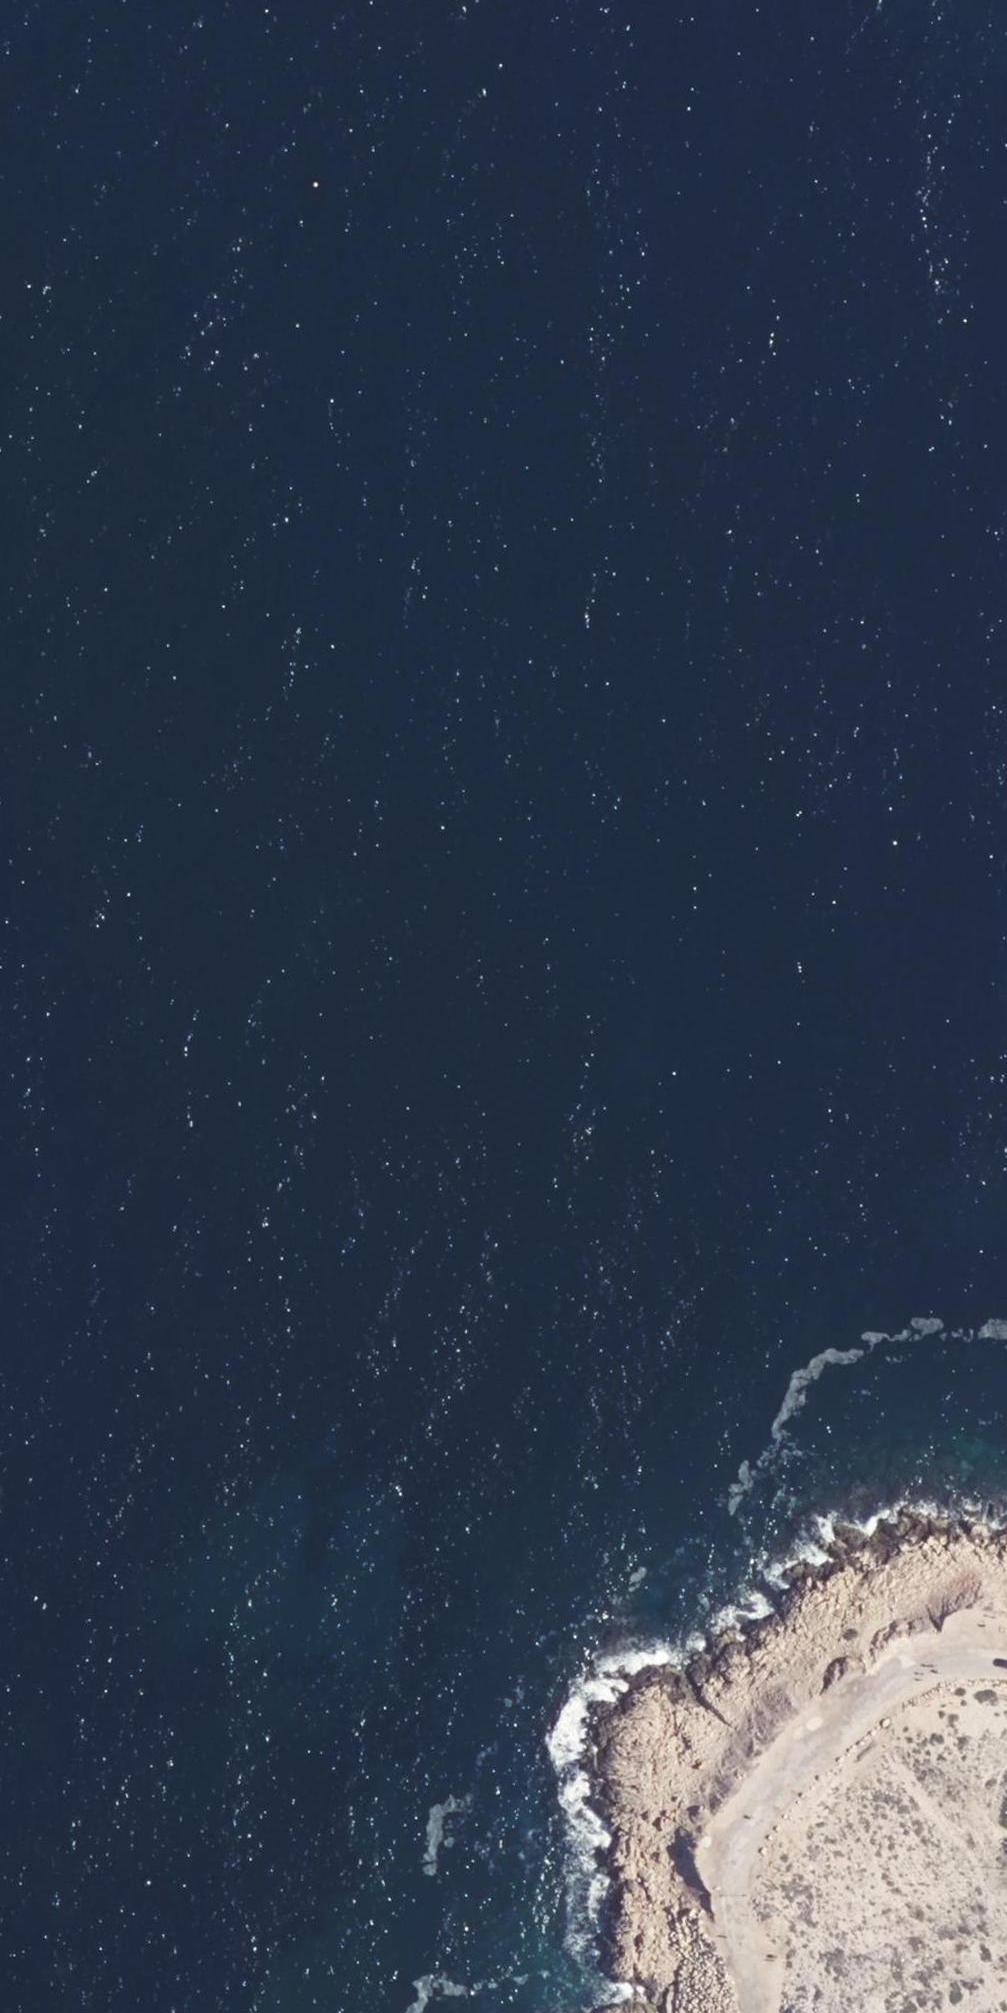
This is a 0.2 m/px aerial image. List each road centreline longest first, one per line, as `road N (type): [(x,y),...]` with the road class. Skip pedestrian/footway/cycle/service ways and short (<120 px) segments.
road 1 (track): [(1006,1666),(941,1667),(903,1683),(780,1786),(734,1861),(757,2012)]

